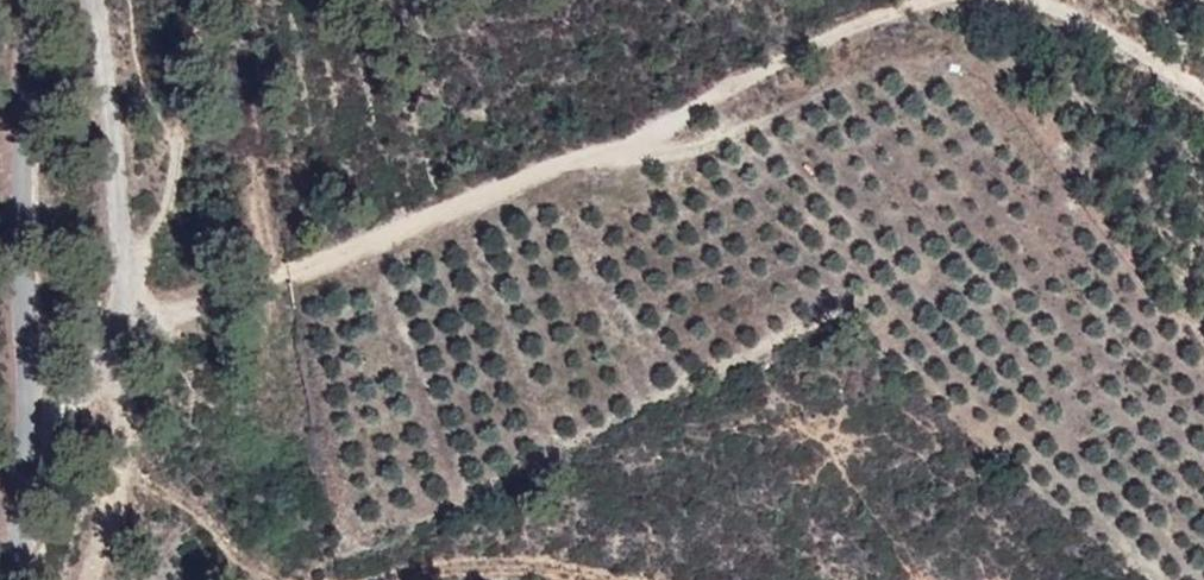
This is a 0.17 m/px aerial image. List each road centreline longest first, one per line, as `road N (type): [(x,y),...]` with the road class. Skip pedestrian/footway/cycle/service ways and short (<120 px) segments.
road 1 (track): [(132,329),(245,290),(908,0)]
road 2 (track): [(122,579),(155,459),(132,329),(135,251),(117,0)]
road 3 (unclassified): [(26,0),(29,417),(16,579)]
road 4 (track): [(135,251),(210,0)]
road 5 (track): [(1091,0),(1203,57)]

